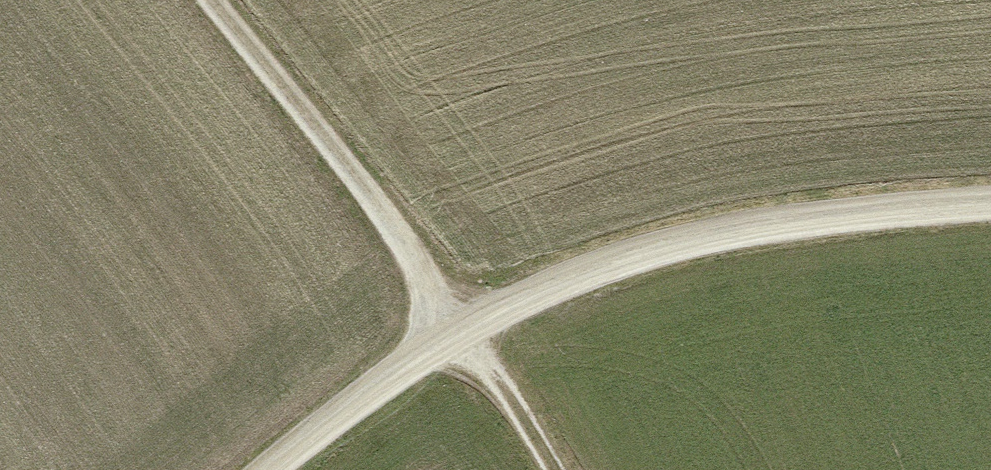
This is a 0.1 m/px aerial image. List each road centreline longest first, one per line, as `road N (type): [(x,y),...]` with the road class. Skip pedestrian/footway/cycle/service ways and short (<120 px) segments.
road 1 (track): [(275,469),(457,327),(570,277),(775,220),(990,203)]
road 2 (track): [(545,469),(364,189),(207,0)]

